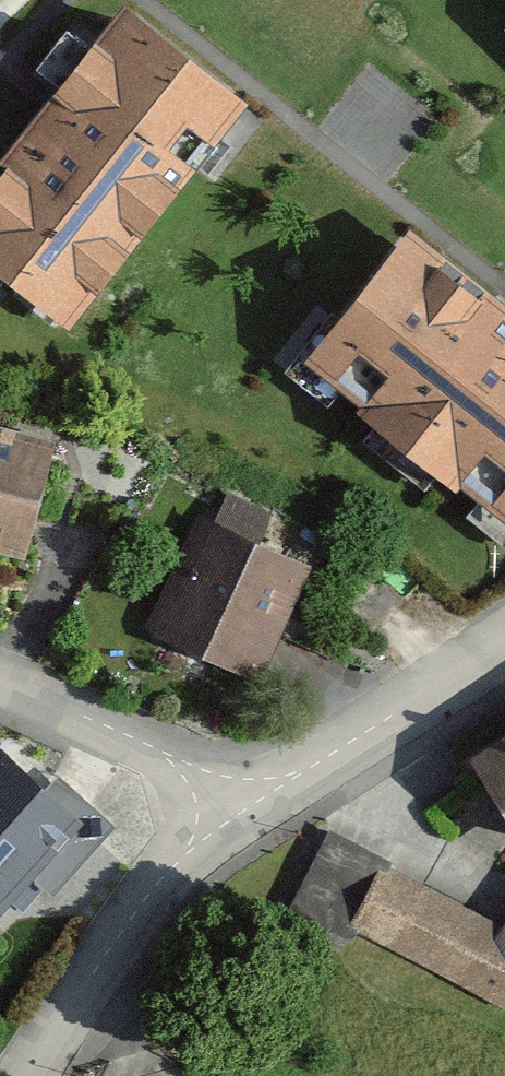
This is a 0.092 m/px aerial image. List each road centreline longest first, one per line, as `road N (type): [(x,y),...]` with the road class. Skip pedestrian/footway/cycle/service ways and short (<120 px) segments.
road 1 (residential): [(259,793),(128,925),(25,1075)]
road 2 (residential): [(504,644),(259,793)]
road 3 (residential): [(0,685),(259,793)]

